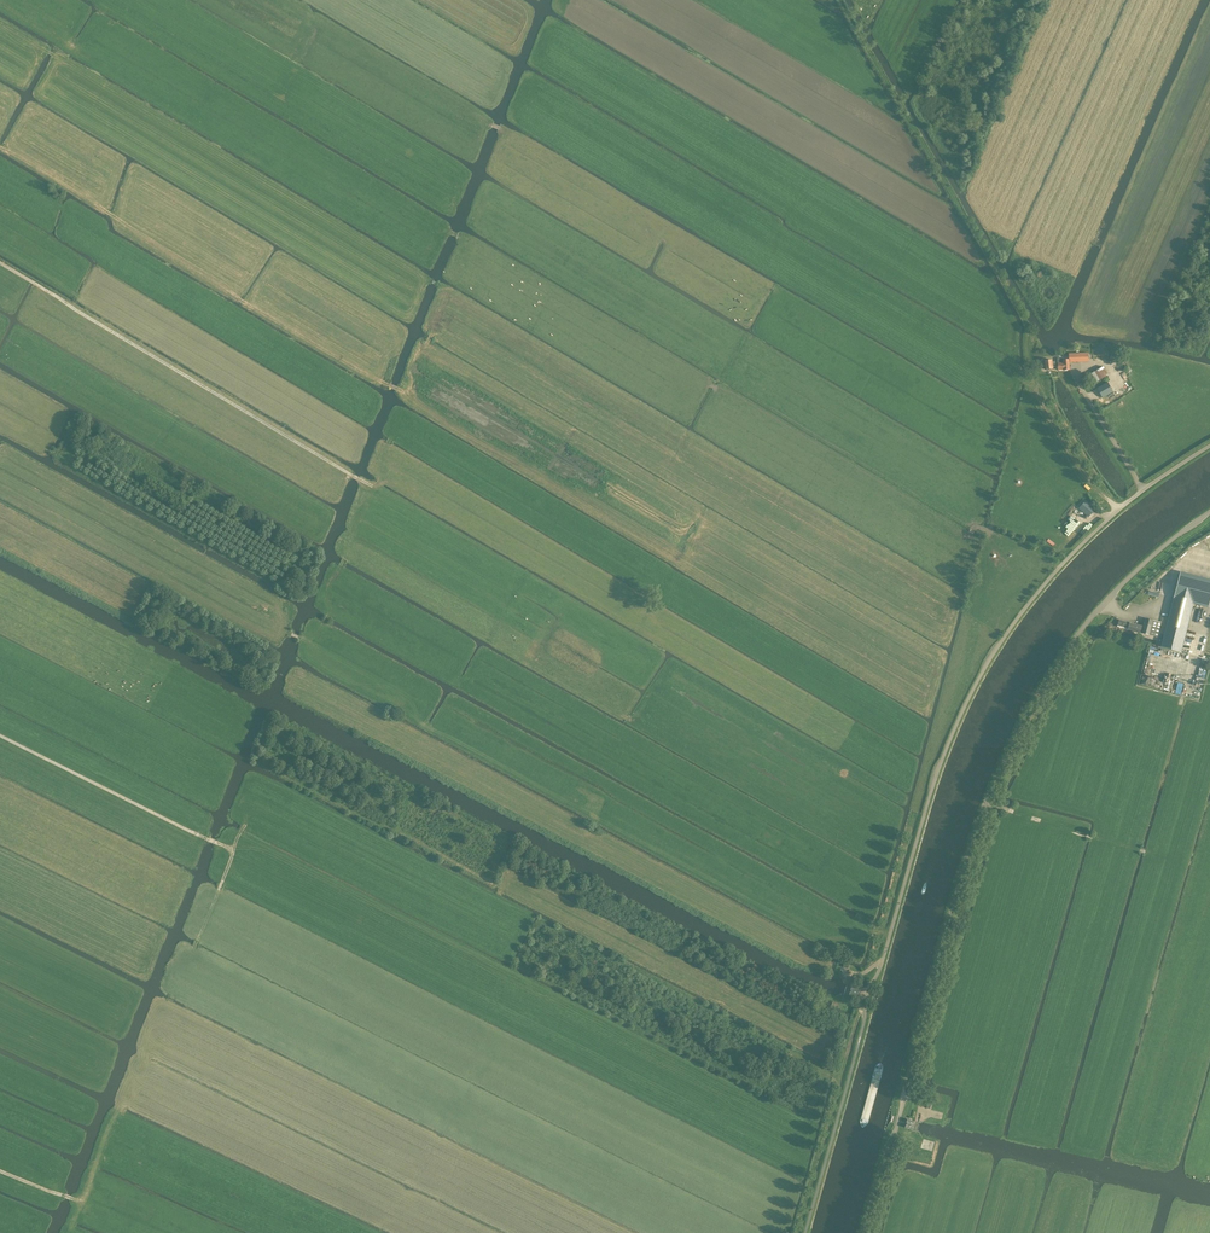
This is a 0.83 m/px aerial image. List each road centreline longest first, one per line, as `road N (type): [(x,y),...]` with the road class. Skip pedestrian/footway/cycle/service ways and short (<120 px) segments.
road 1 (unclassified): [(861,1232),(958,884),(1008,751),(1050,672),(1092,618),(1209,514)]
road 2 (track): [(373,486),(0,261)]
road 3 (track): [(193,949),(233,850),(0,734)]
road 4 (track): [(77,1199),(151,1054)]

